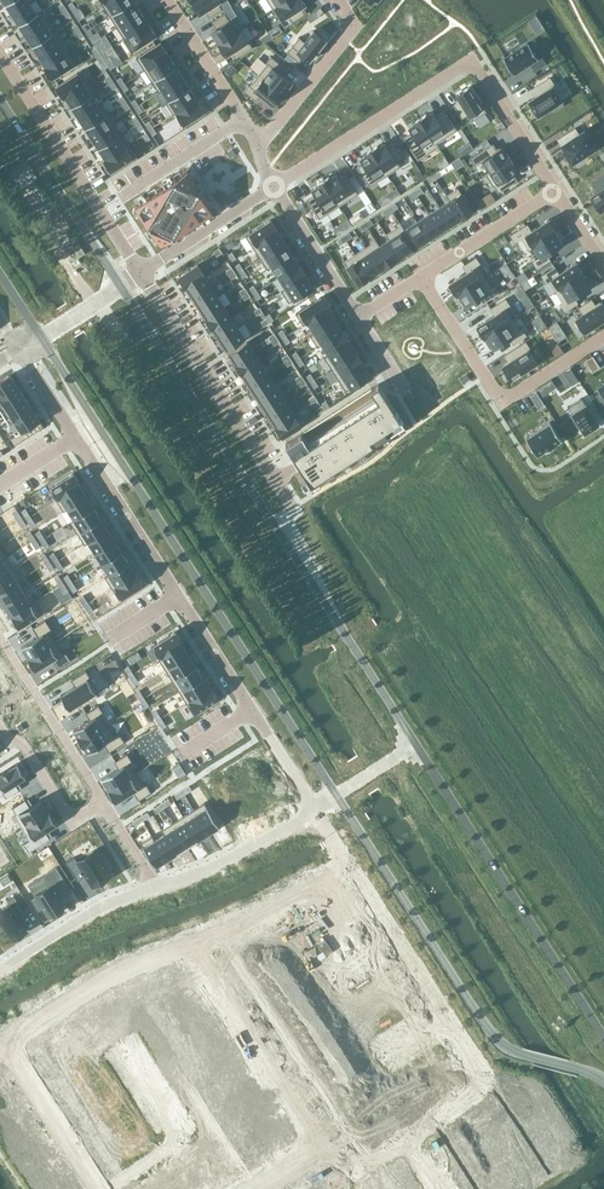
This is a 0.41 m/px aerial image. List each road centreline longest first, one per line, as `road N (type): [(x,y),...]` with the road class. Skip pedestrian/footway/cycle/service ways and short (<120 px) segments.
road 1 (residential): [(313,809),(20,347)]
road 2 (tertiary): [(40,337),(336,794)]
road 3 (tertiary): [(336,794),(502,1045),(603,1081)]
road 4 (residential): [(276,184),(467,67),(556,191)]
road 5 (residential): [(350,865),(495,1086),(402,1146)]
road 6 (tertiary): [(603,1034),(416,744)]
road 7 (tertiary): [(416,744),(251,490)]
road 8 (residential): [(603,336),(504,395),(484,378),(421,279)]
road 9 (residential): [(325,1152),(192,946)]
road 10 (residential): [(273,477),(142,274)]
road 11 (tertiary): [(251,490),(123,291)]
road 12 (tertiary): [(123,291),(0,98)]
road 13 (residential): [(2,1044),(7,1031),(137,957),(192,946)]
road 14 (residential): [(0,640),(104,803)]
road 15 (residential): [(101,211),(0,51)]
road 16 (residential): [(338,0),(350,22),(346,38),(260,145)]
road 17 (residential): [(157,886),(99,907),(0,969)]
road 18 (residential): [(192,946),(350,865)]
road 19 (residential): [(313,809),(212,866),(157,886)]
road 20 (residential): [(97,1188),(2,1044)]
road 21 (residential): [(243,118),(101,211)]
road 22 (residential): [(421,279),(556,191)]
road 23 (residential): [(142,274),(274,186)]
road 24 (residential): [(359,316),(274,186)]
road 25 (residential): [(104,803),(80,816),(64,809),(22,745),(0,726)]
road 26 (residential): [(168,0),(243,118)]

